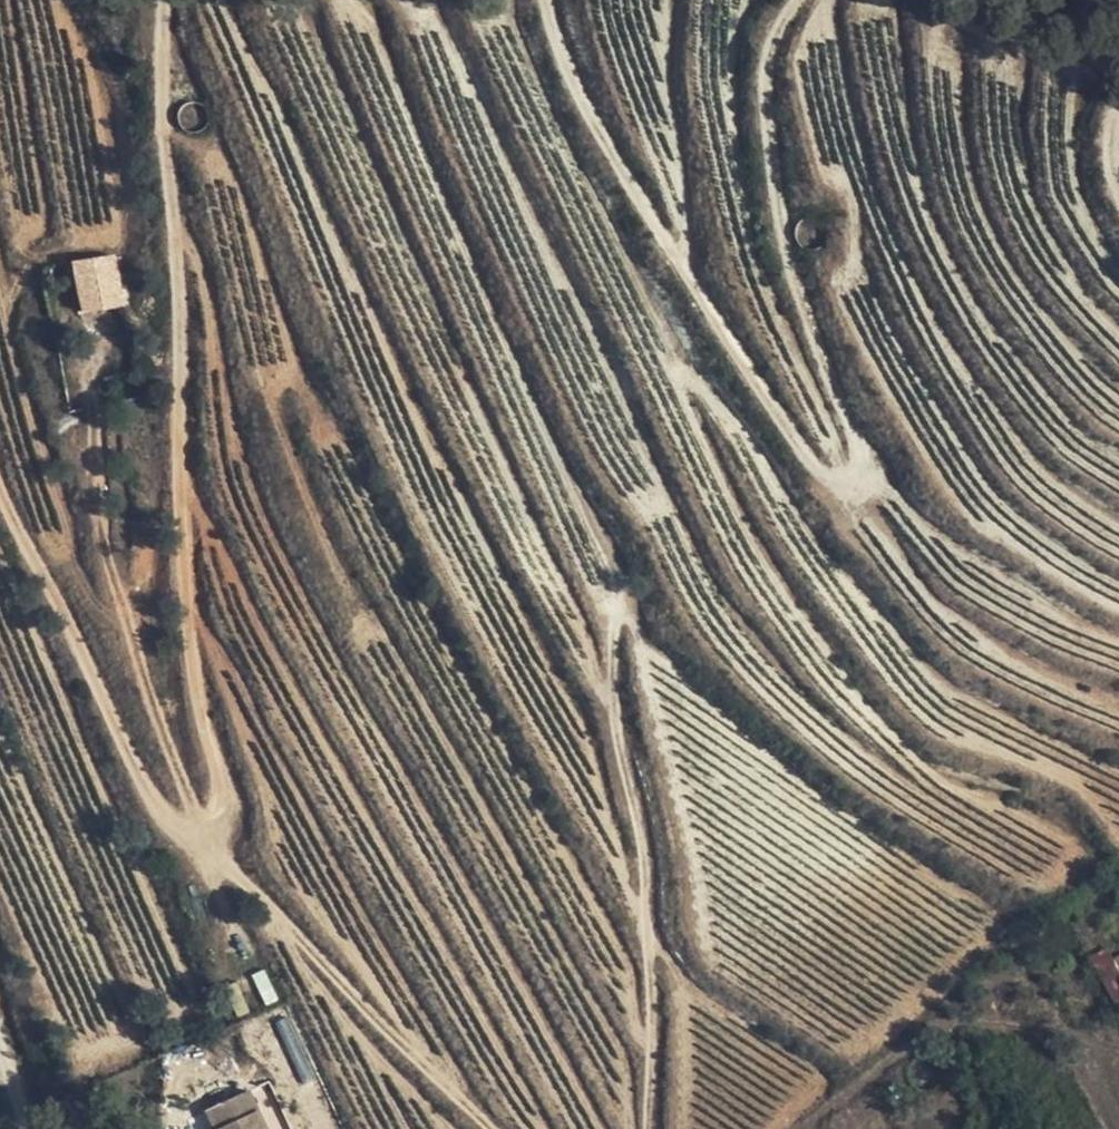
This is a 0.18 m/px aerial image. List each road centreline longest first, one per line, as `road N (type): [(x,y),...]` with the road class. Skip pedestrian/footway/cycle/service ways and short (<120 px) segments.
road 1 (track): [(0,506),(157,802),(187,833),(207,829),(221,819),(222,793),(186,622),(164,0)]
road 2 (track): [(545,0),(587,109),(808,456),(843,482),(862,467),(796,284),(765,133),(762,61),(790,0)]

